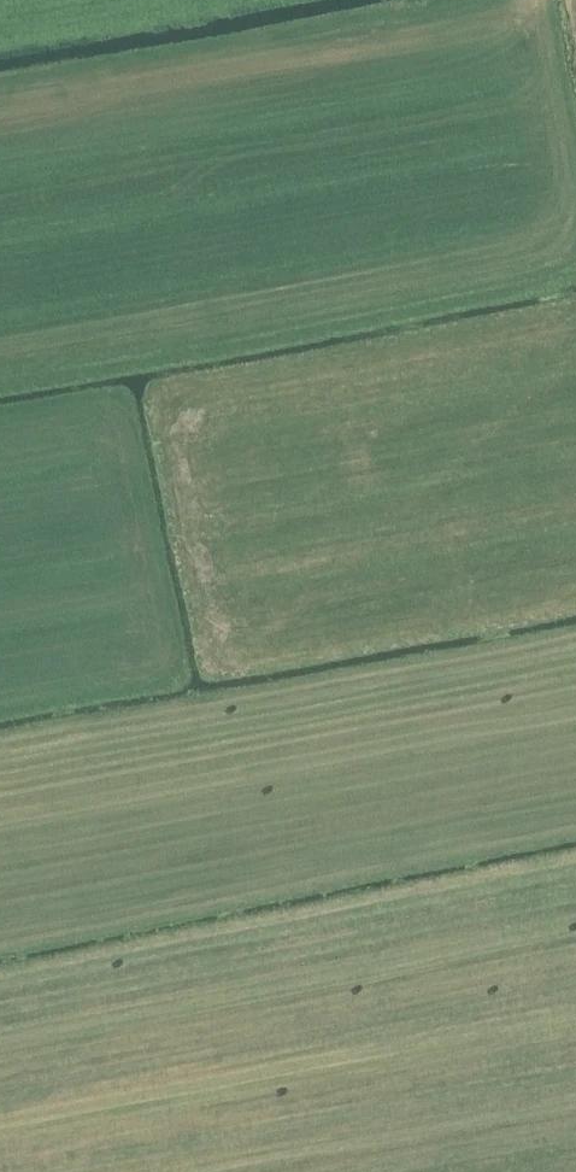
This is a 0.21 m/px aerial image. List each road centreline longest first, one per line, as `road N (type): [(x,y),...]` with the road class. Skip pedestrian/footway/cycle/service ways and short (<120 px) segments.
road 1 (track): [(0,93),(514,0)]

